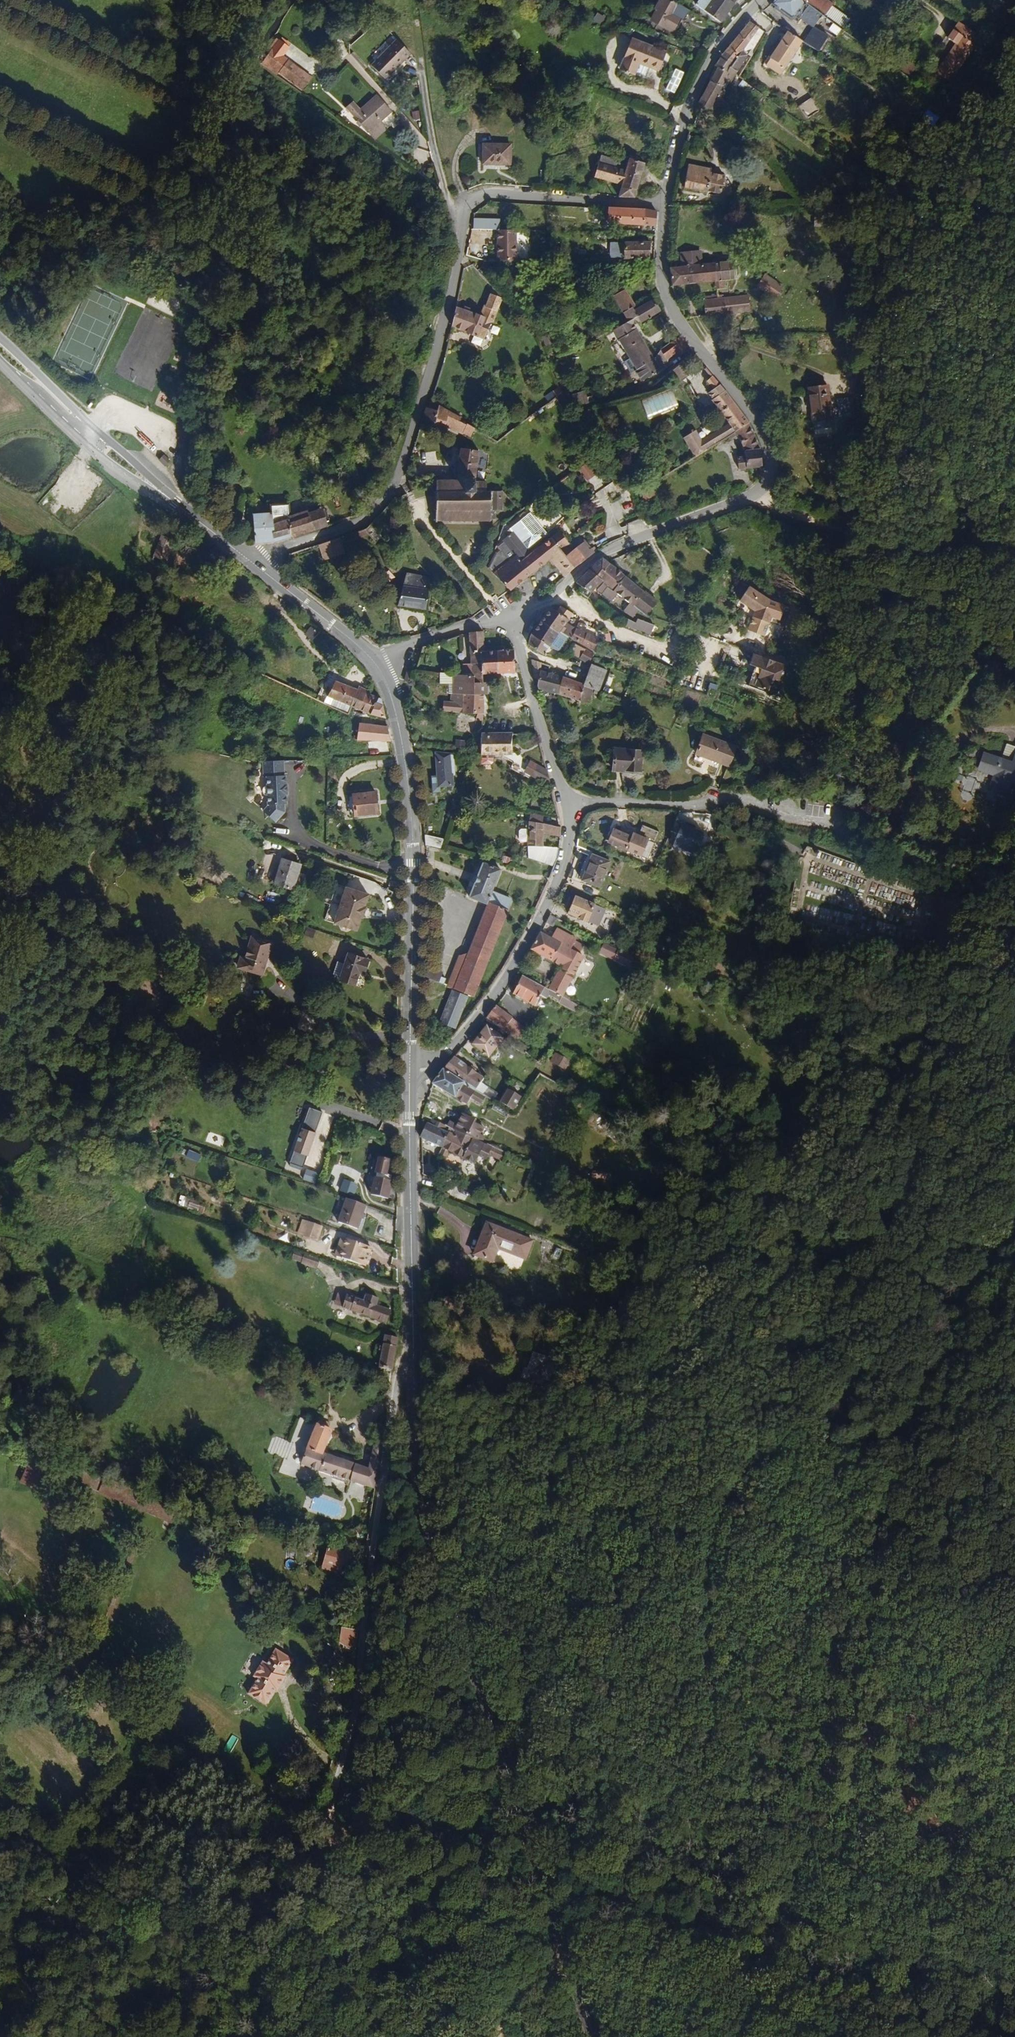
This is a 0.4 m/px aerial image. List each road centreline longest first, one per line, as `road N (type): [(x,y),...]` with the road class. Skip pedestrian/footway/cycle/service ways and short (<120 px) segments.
road 1 (track): [(1014,1200),(879,1421),(763,1455),(710,1523),(695,1638),(720,1739),(767,1865),(760,1906),(726,1933),(618,1909),(567,1939),(506,2036)]
road 2 (secondary): [(591,2036),(421,1486),(418,1364)]
road 3 (residential): [(666,200),(477,194),(467,207),(441,332),(393,487),(356,525),(254,564)]
road 4 (residential): [(666,200),(665,287),(678,318),(759,418),(771,452),(770,482),(757,495),(604,553),(512,621)]
road 5 (unclassified): [(418,1364),(398,1391),(361,1616),(350,1735),(329,1804)]
road 6 (secondary): [(410,1077),(413,820),(398,722),(379,670)]
road 7 (residential): [(568,804),(571,849),(513,973),(454,1047),(410,1077)]
road 8 (secondary): [(254,564),(0,354)]
road 9 (secondary): [(418,1364),(410,1077)]
road 10 (unclassified): [(568,804),(718,791),(840,820)]
road 11 (residential): [(766,0),(715,56),(666,200)]
road 12 (residential): [(512,621),(568,804)]
road 13 (secondary): [(379,670),(254,564)]
road 14 (residential): [(379,670),(424,640),(512,621)]

